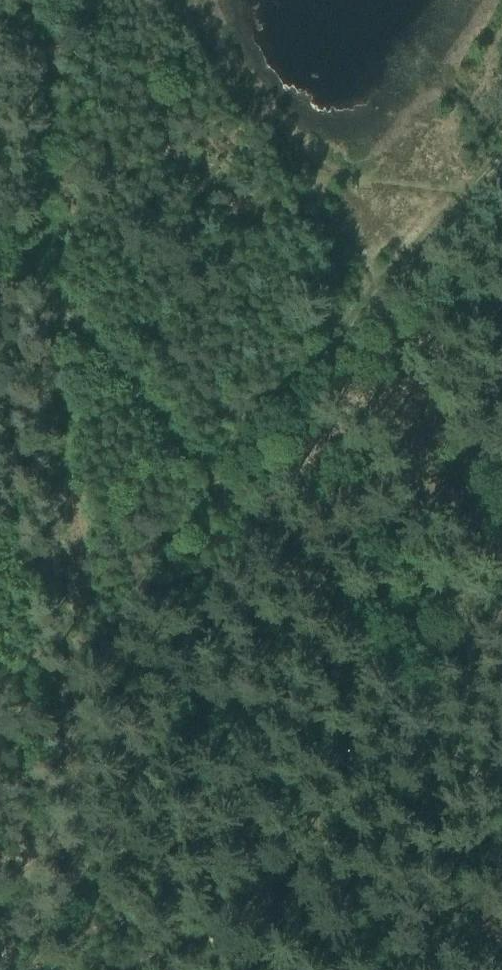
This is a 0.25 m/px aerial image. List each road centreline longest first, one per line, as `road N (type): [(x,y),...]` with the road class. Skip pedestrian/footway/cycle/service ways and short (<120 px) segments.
road 1 (track): [(30,0),(86,742),(75,877),(53,969)]
road 2 (track): [(501,809),(52,327)]

